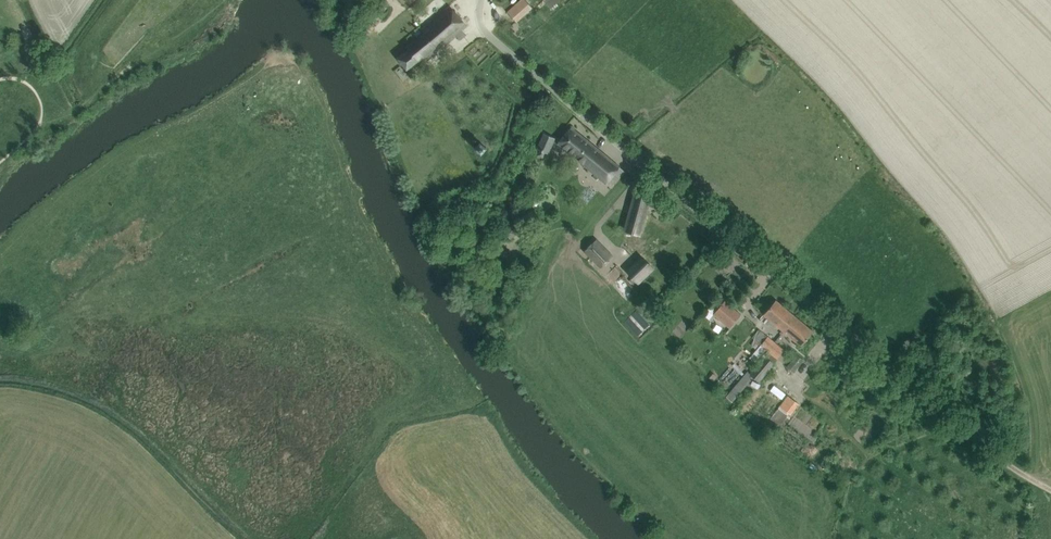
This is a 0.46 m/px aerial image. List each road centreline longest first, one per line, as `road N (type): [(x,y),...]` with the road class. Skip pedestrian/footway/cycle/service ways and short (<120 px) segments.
road 1 (unclassified): [(849,336),(496,42),(479,14),(483,0)]
road 2 (track): [(1050,490),(849,336)]

